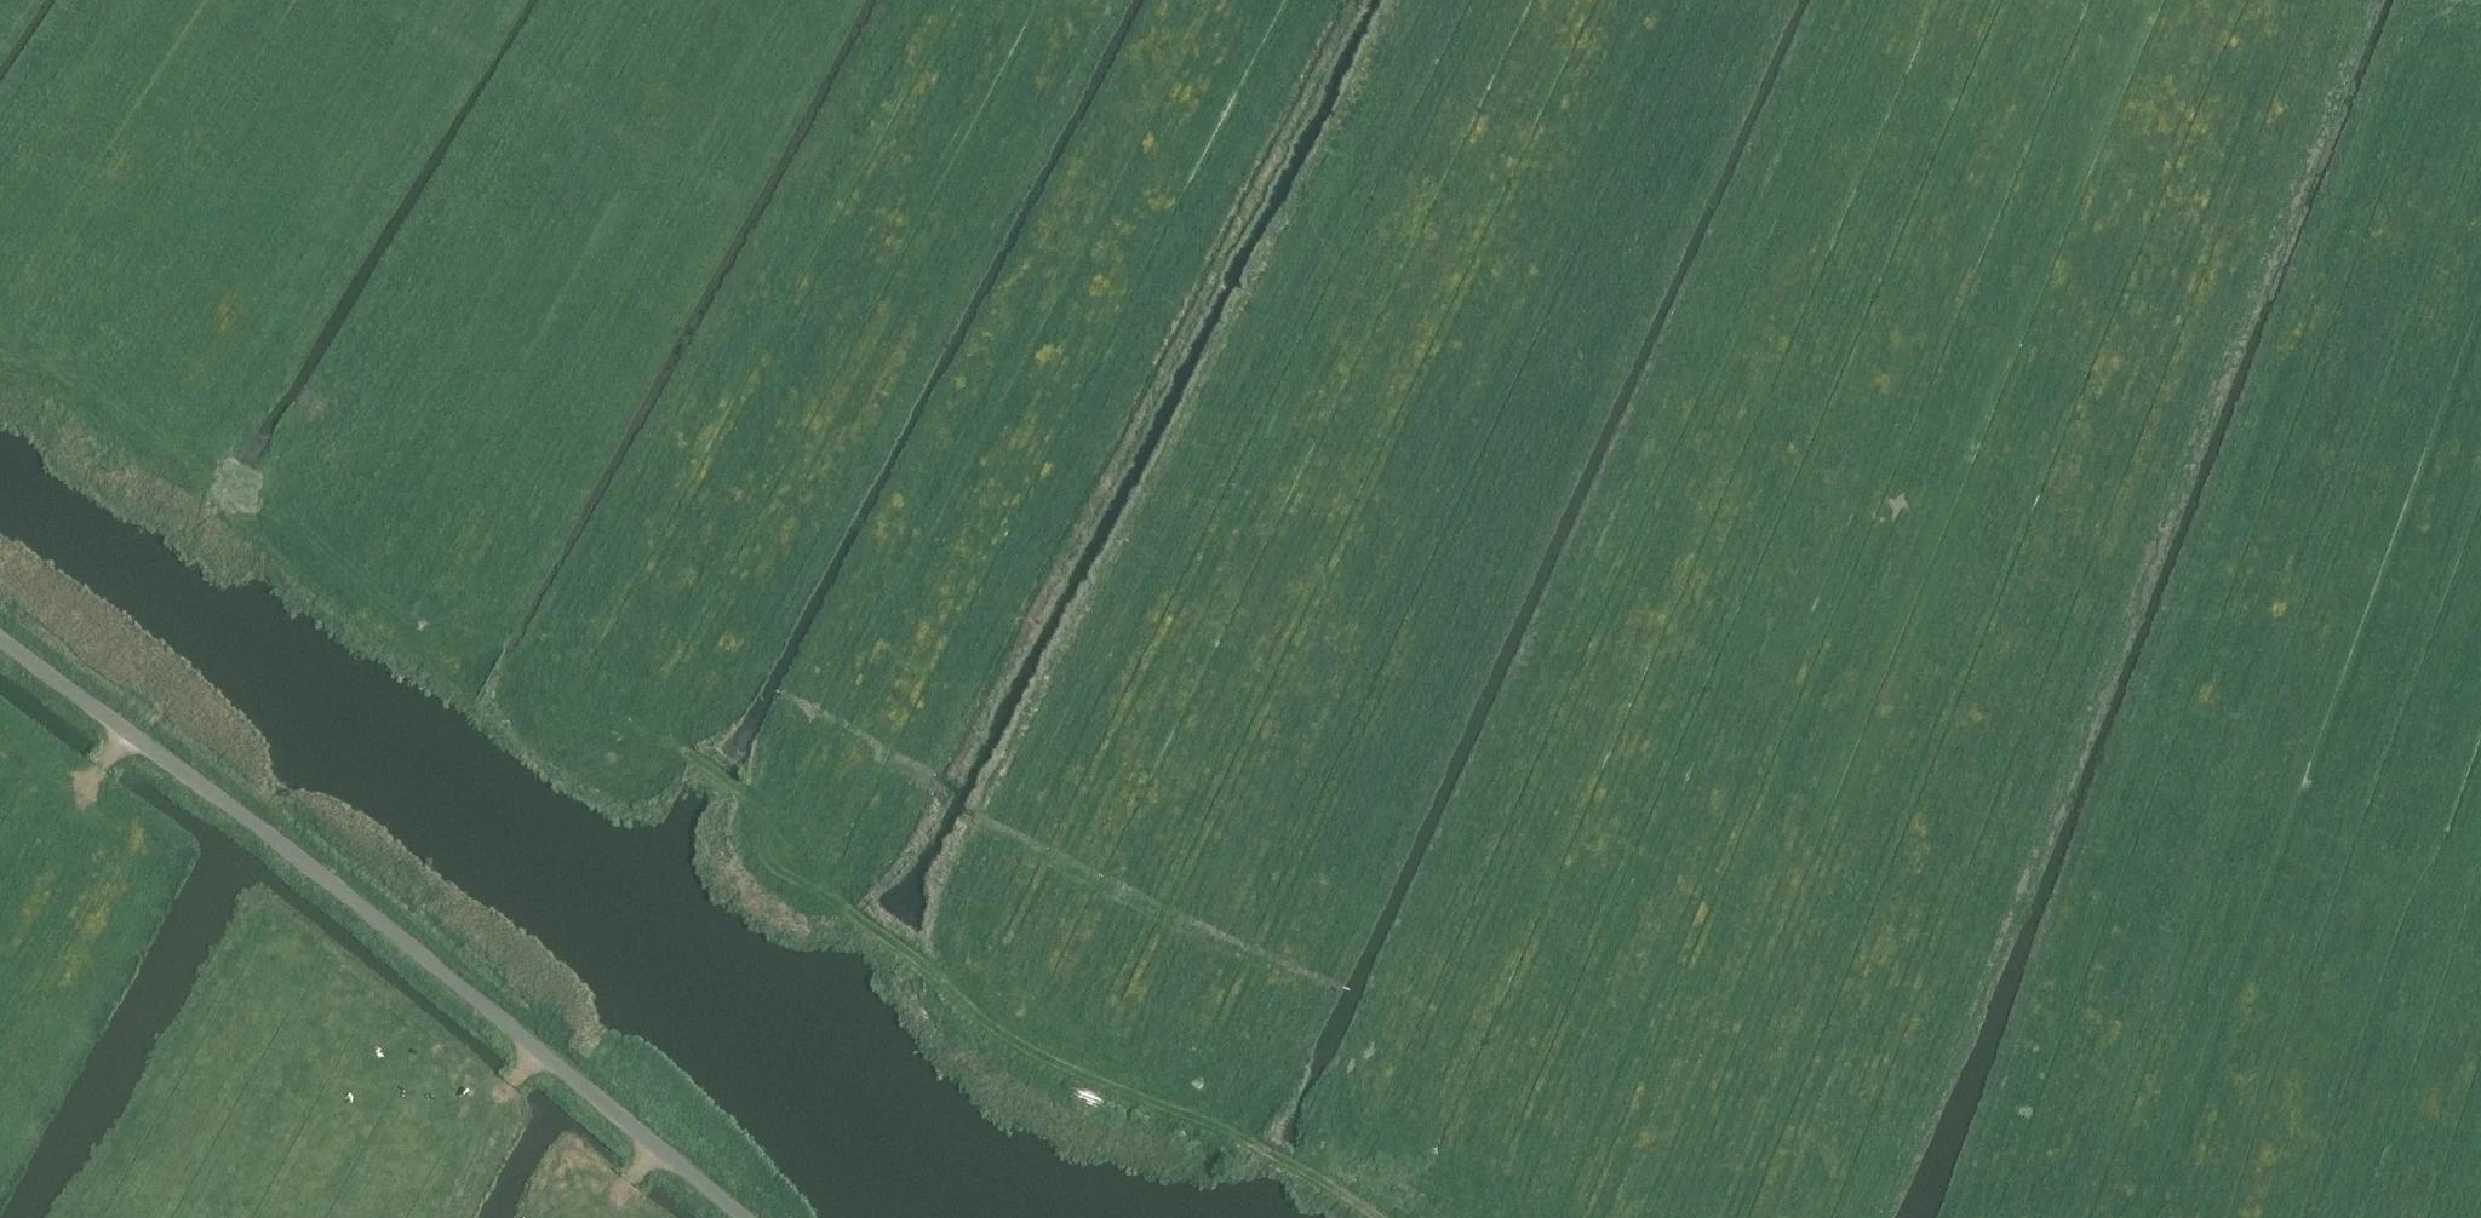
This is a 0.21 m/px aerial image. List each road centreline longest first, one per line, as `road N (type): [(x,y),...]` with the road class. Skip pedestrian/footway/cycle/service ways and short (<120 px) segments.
road 1 (track): [(467,666),(661,740),(744,797),(773,857),(928,964),(970,1015),(1064,1075),(1287,1166),(1366,1217)]
road 2 (track): [(494,555),(467,666),(75,393),(0,371)]

